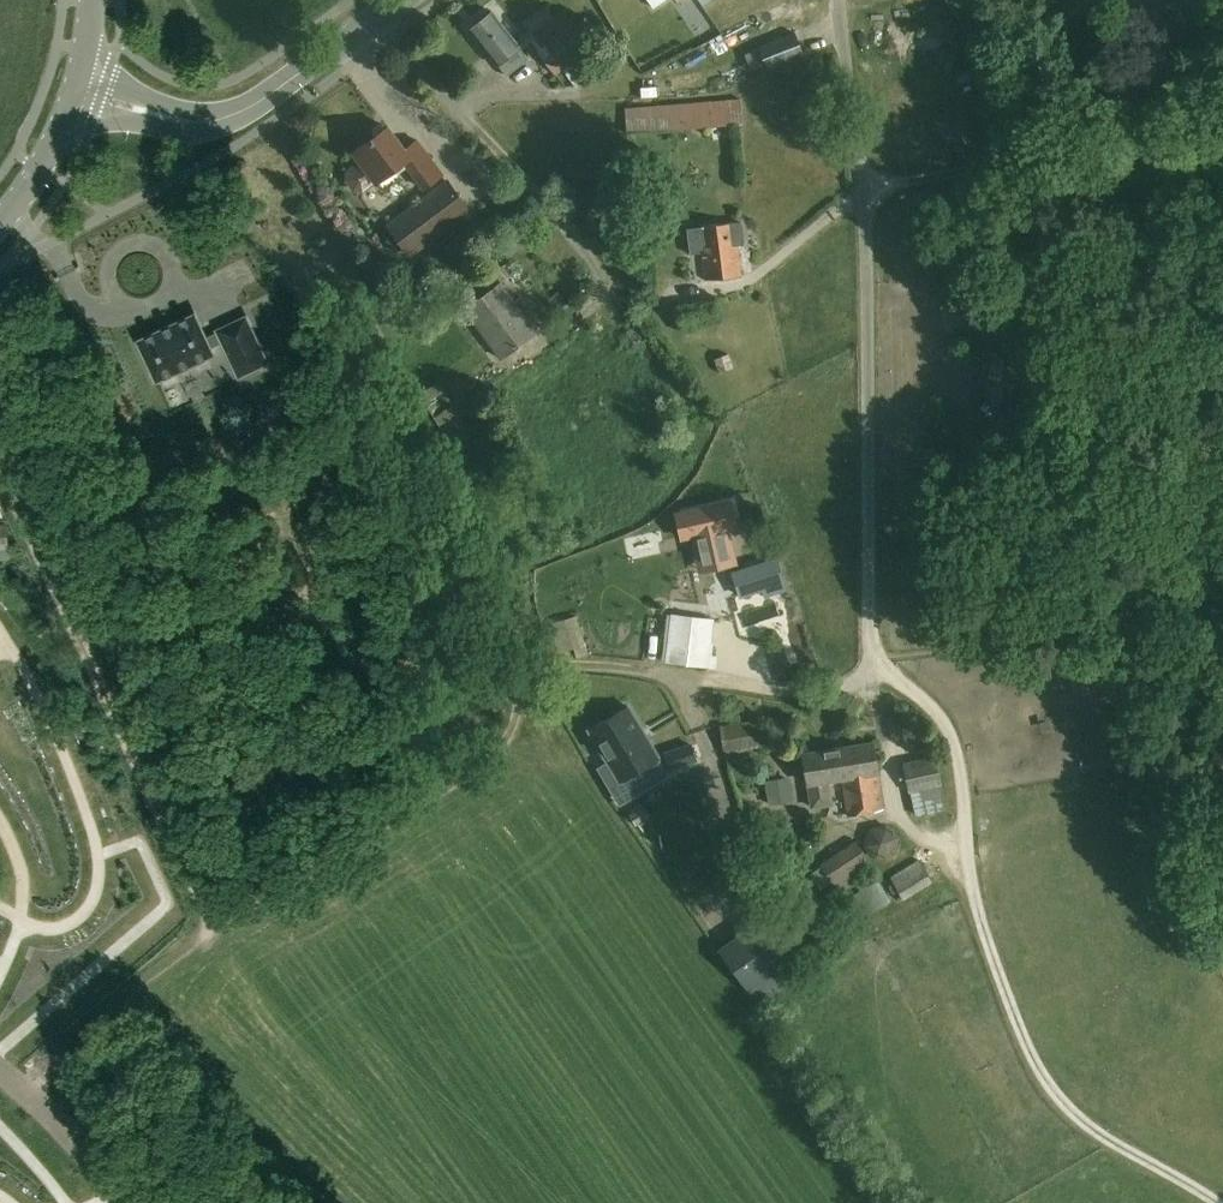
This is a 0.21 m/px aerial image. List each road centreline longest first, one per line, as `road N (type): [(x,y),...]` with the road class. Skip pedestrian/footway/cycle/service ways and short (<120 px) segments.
road 1 (track): [(210,921),(506,752),(530,681),(552,666),(586,663),(752,685),(841,687)]
road 2 (unclassified): [(1221,1202),(1094,1129),(1043,1077),(972,892),(954,744),(931,707),(882,666),(871,643)]
road 3 (unclassified): [(871,643),(867,216),(838,0)]
road 4 (track): [(0,472),(210,921)]
road 5 (tertiary): [(73,89),(165,115),(227,114),(405,0)]
road 6 (track): [(865,193),(1222,113)]
road 7 (tertiary): [(0,225),(40,170),(73,89)]

